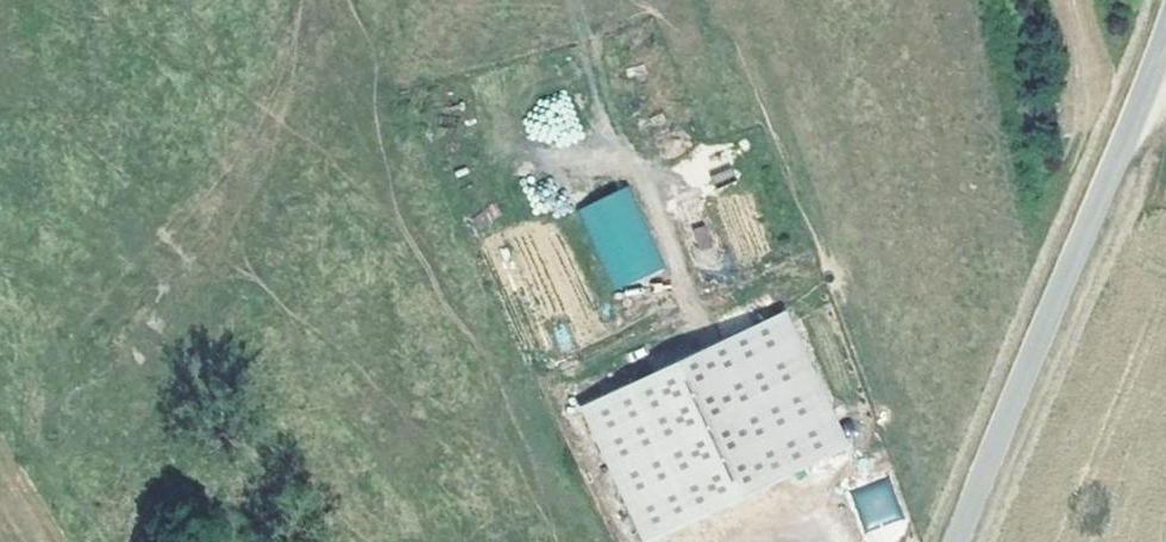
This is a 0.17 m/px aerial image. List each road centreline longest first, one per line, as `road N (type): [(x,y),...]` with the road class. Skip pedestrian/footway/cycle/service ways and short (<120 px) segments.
road 1 (unclassified): [(958,541),(1165,33)]

